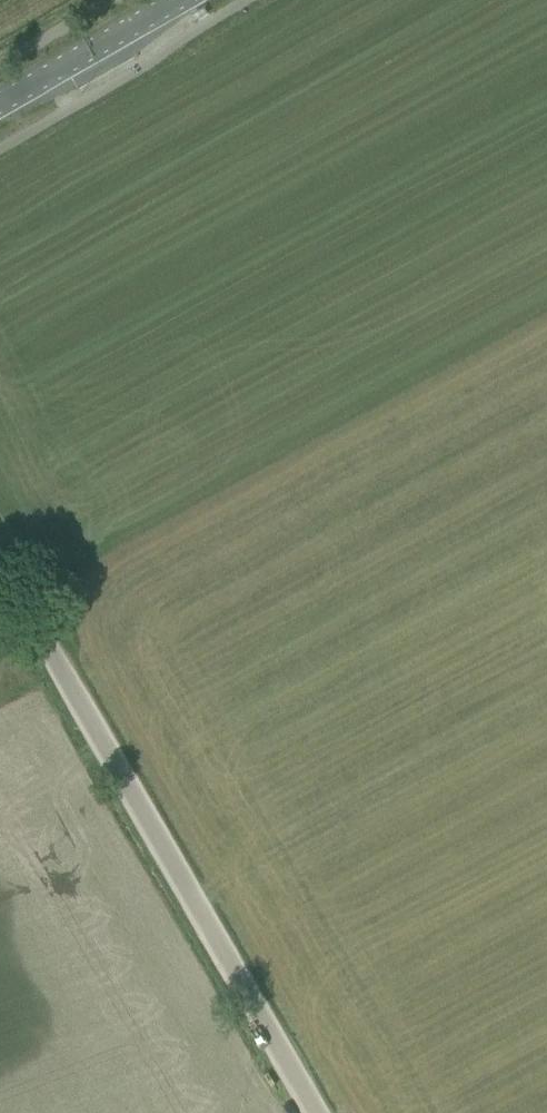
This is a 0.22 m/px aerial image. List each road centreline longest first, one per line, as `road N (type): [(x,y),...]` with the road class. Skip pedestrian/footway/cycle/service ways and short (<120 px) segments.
road 1 (residential): [(313,1112),(0,573)]
road 2 (tertiary): [(0,104),(180,0)]

